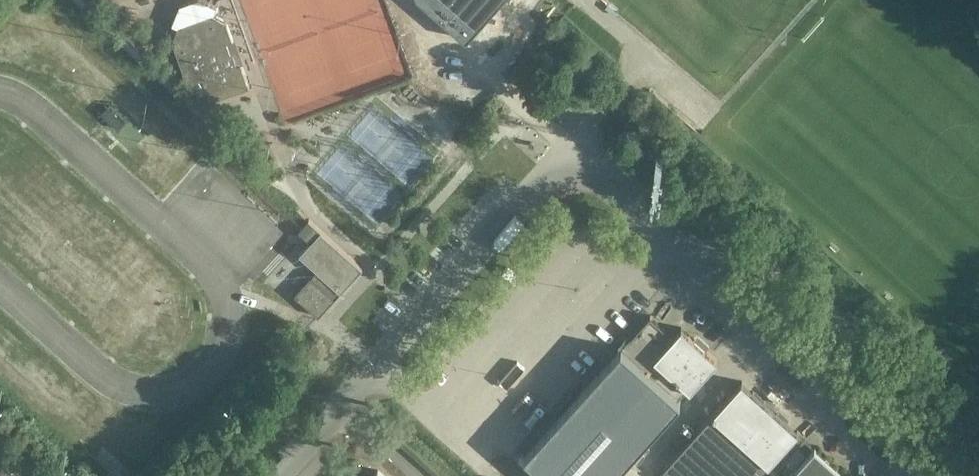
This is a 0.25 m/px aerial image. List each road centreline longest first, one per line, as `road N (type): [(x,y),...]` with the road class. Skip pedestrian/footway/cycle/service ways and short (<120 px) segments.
road 1 (unclassified): [(933,475),(570,154),(279,475)]

